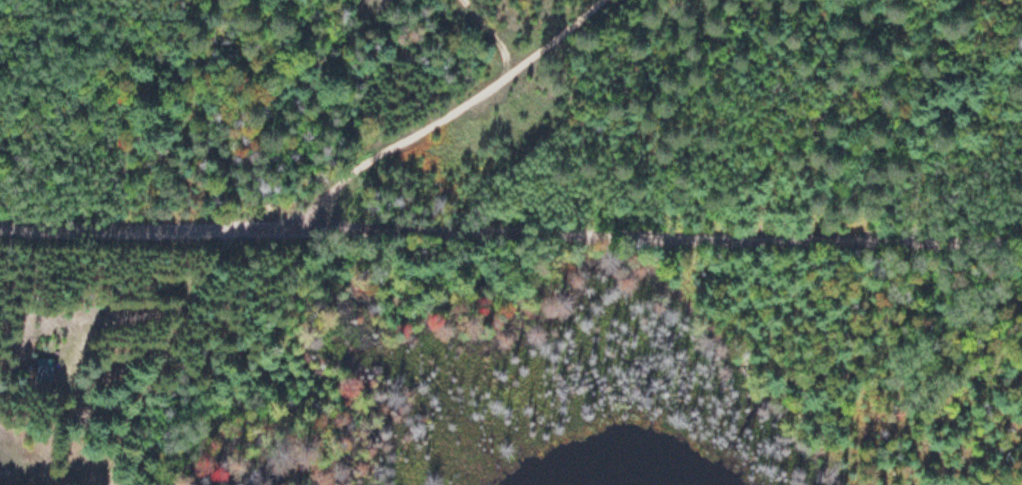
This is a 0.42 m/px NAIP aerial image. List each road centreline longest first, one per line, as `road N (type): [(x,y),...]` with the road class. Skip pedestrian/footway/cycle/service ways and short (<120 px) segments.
road 1 (track): [(1021,240),(0,222)]
road 2 (track): [(290,227),(297,291),(288,394),(245,463),(129,461),(63,426)]
road 3 (track): [(290,227),(603,0)]

